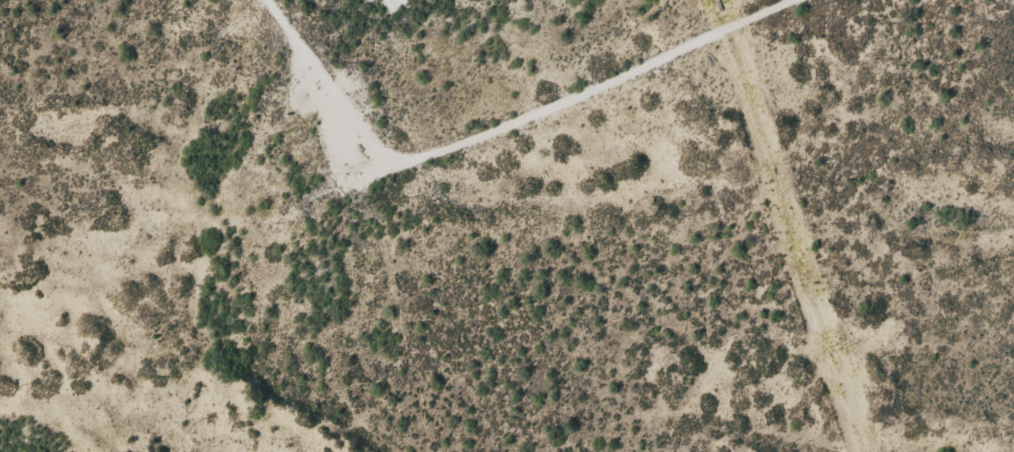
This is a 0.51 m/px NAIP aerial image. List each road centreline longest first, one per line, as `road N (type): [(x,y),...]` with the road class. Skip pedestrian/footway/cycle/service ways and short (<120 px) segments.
road 1 (track): [(854,0),(453,166),(408,156),(293,55),(249,0)]

